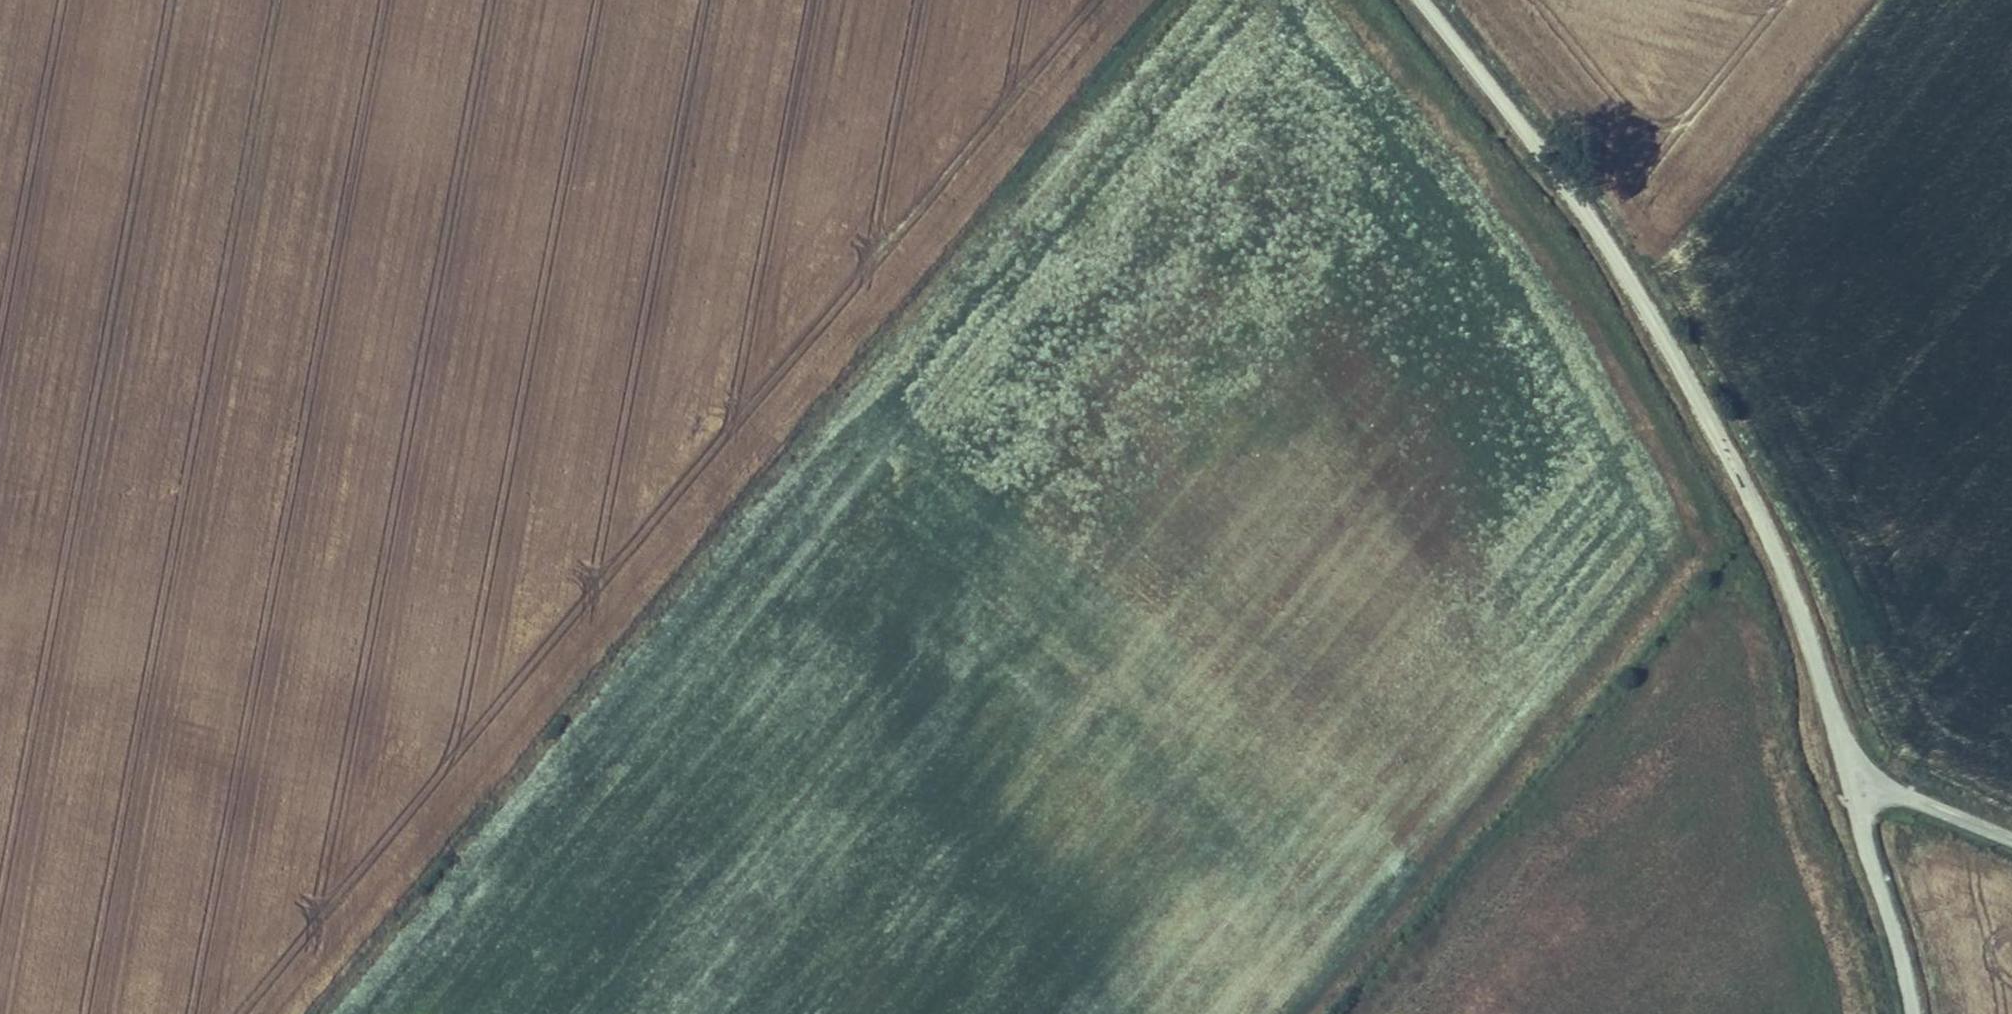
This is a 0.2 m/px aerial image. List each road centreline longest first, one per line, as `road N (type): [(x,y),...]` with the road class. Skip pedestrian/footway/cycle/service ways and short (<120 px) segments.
road 1 (tertiary): [(1847,776),(1785,581),(1718,442),(1607,250),(1418,0)]
road 2 (tertiary): [(1912,1013),(1847,776)]
road 3 (unclassified): [(2011,843),(1847,776)]

